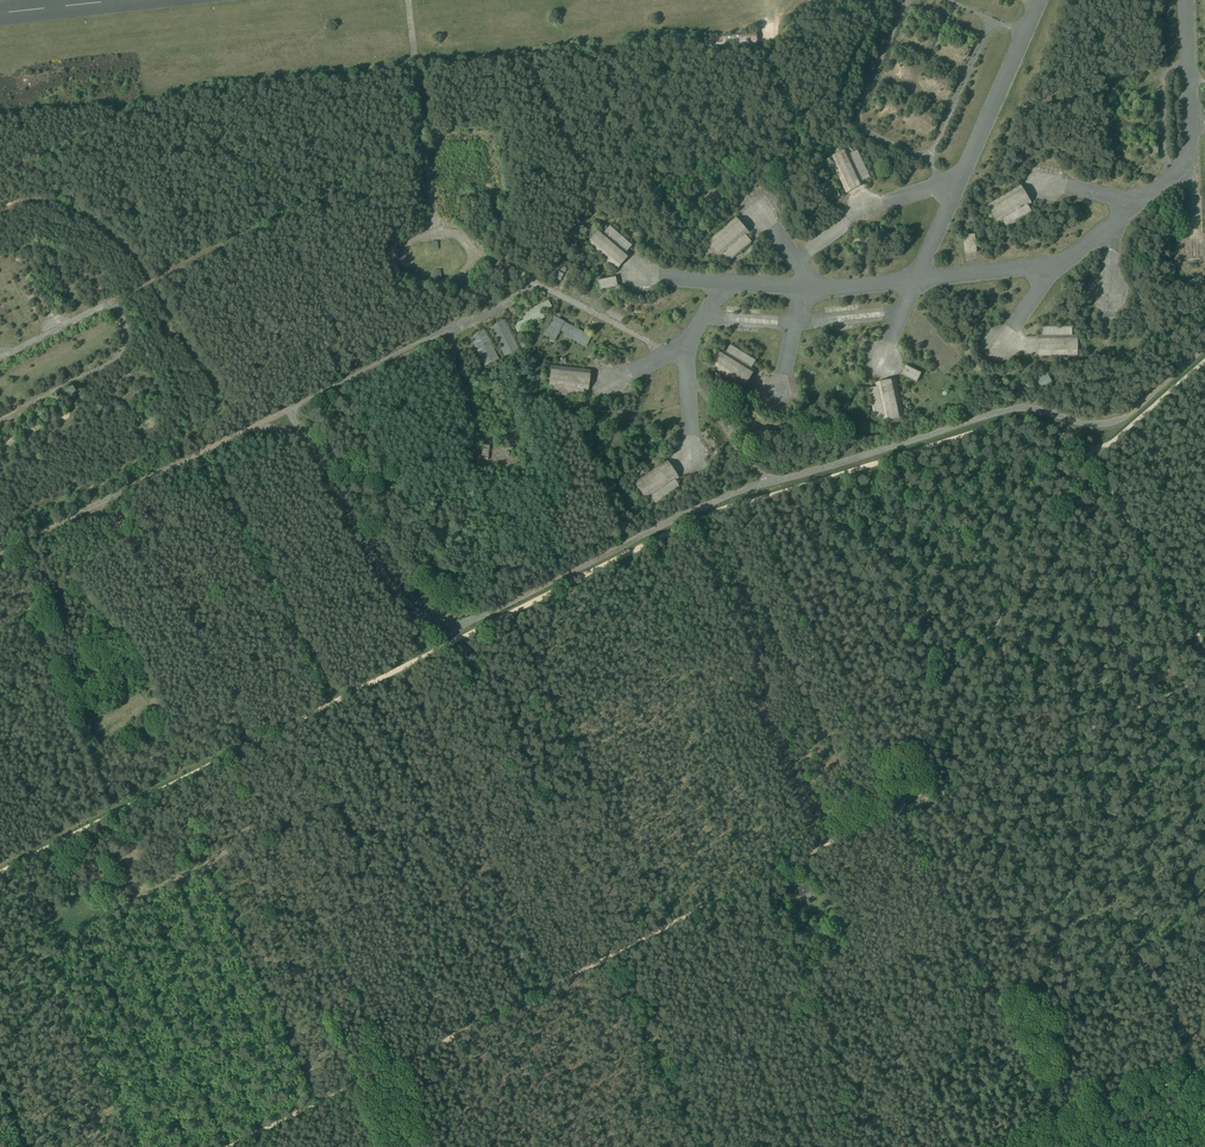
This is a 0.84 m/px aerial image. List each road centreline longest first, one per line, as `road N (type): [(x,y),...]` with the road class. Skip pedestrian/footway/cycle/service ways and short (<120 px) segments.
road 1 (track): [(0,872),(653,541),(755,500)]
road 2 (track): [(227,1146),(899,808)]
road 3 (track): [(899,808),(1074,479),(1098,454)]
road 4 (track): [(1067,1128),(899,808)]
road 5 (track): [(755,500),(1013,421),(1098,454)]
road 6 (track): [(755,500),(899,808)]
road 7 (track): [(899,808),(1204,679)]
road 8 (track): [(1098,454),(1099,471),(1204,648)]
road 9 (track): [(1067,1128),(1204,1065)]
road 10 (track): [(1098,454),(1204,360)]

